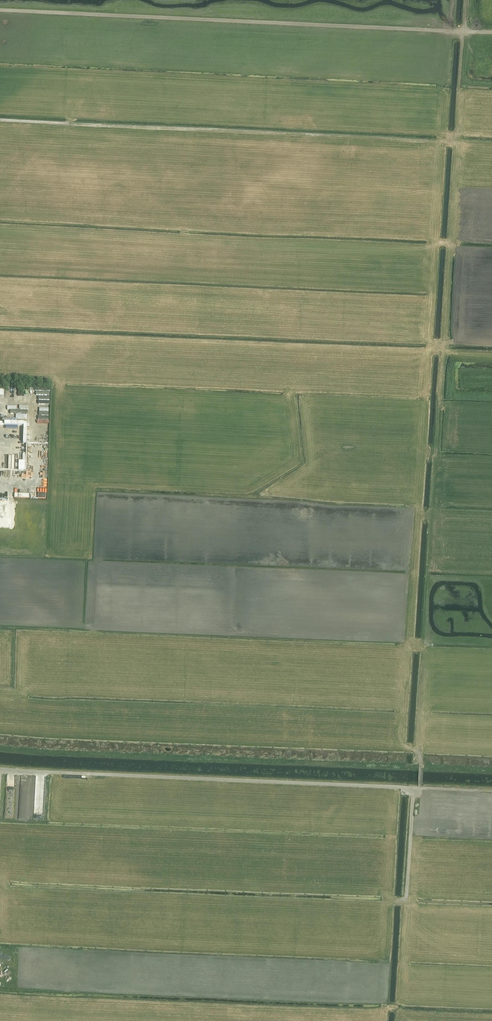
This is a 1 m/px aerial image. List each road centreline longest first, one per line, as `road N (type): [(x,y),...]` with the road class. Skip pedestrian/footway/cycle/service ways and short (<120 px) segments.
road 1 (track): [(0,10),(491,32)]
road 2 (track): [(0,120),(456,145)]
road 3 (track): [(406,899),(413,799),(420,788),(491,792)]
road 4 (track): [(420,788),(422,653)]

